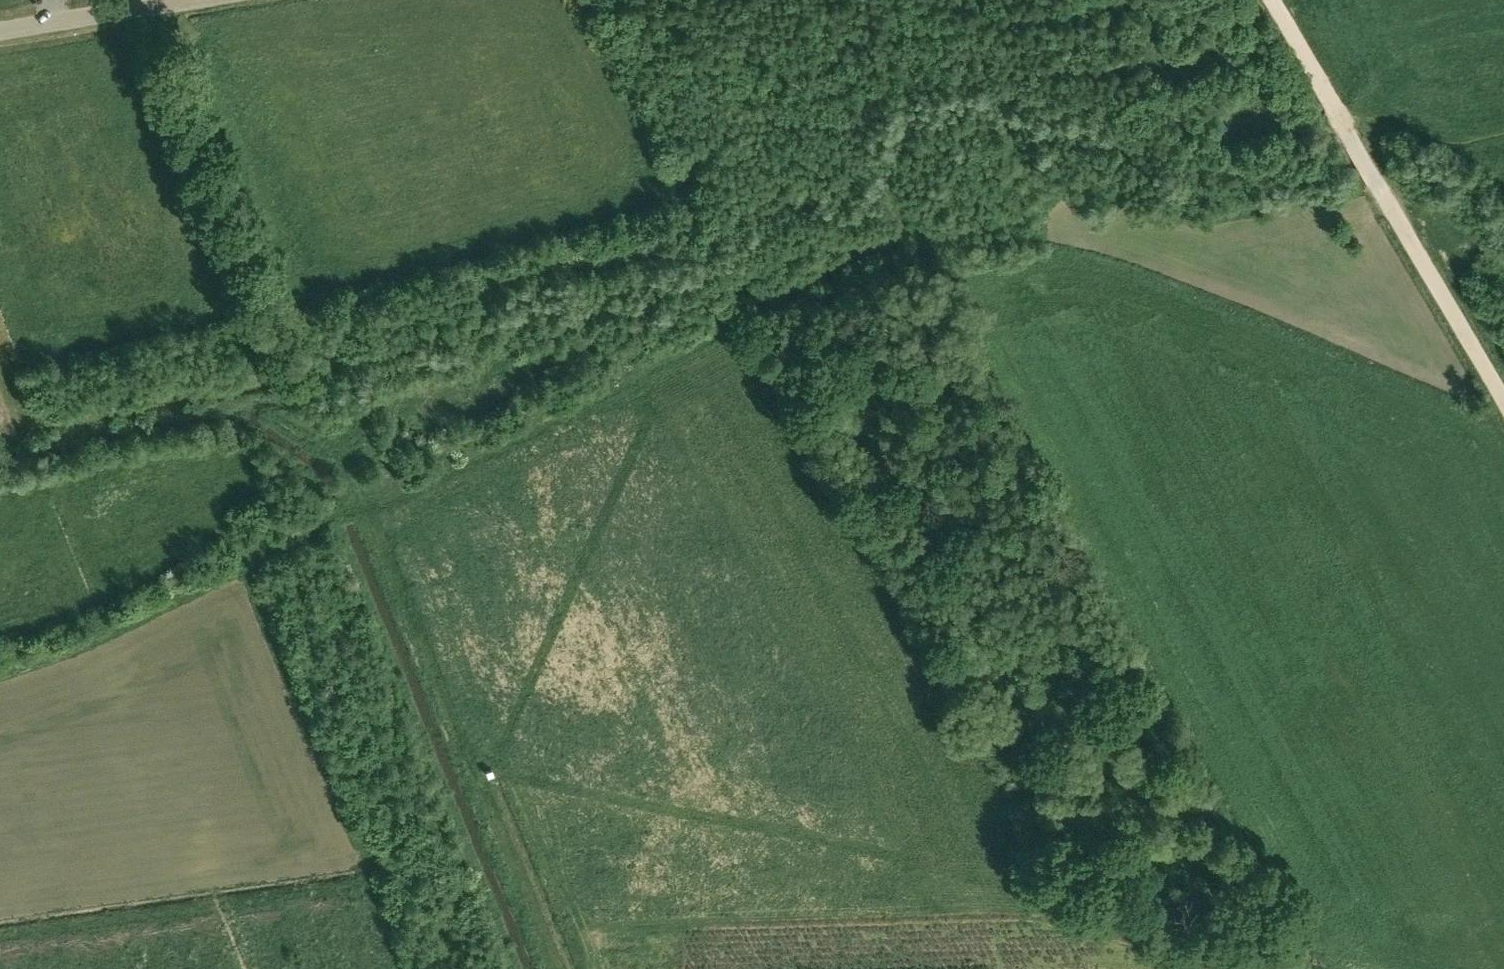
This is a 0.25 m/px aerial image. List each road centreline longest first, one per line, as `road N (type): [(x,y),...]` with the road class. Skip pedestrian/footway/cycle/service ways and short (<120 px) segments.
road 1 (track): [(1503,404),(1271,0)]
road 2 (unclassified): [(0,30),(183,0)]

